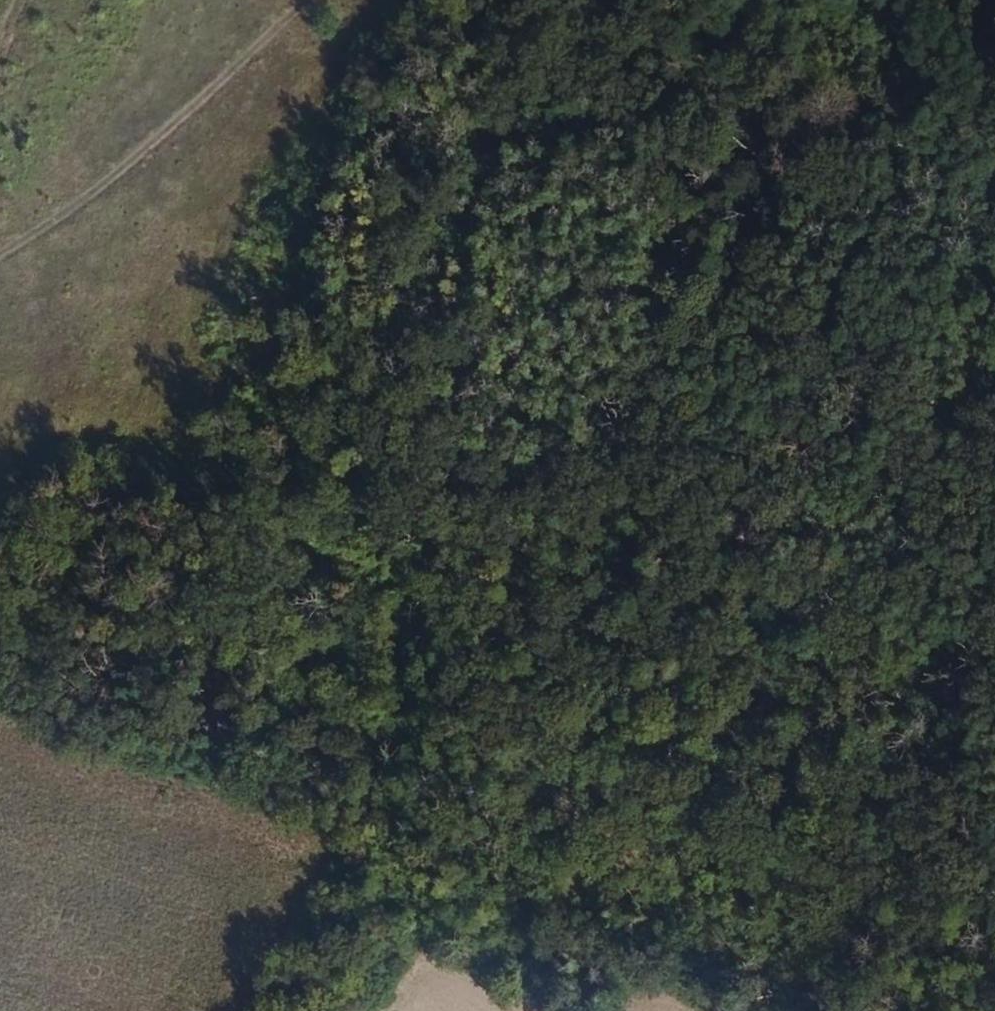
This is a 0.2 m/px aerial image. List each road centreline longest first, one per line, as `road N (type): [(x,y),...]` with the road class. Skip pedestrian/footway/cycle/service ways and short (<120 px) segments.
road 1 (track): [(0,254),(120,170),(310,0)]
road 2 (unclassified): [(994,131),(889,0)]

